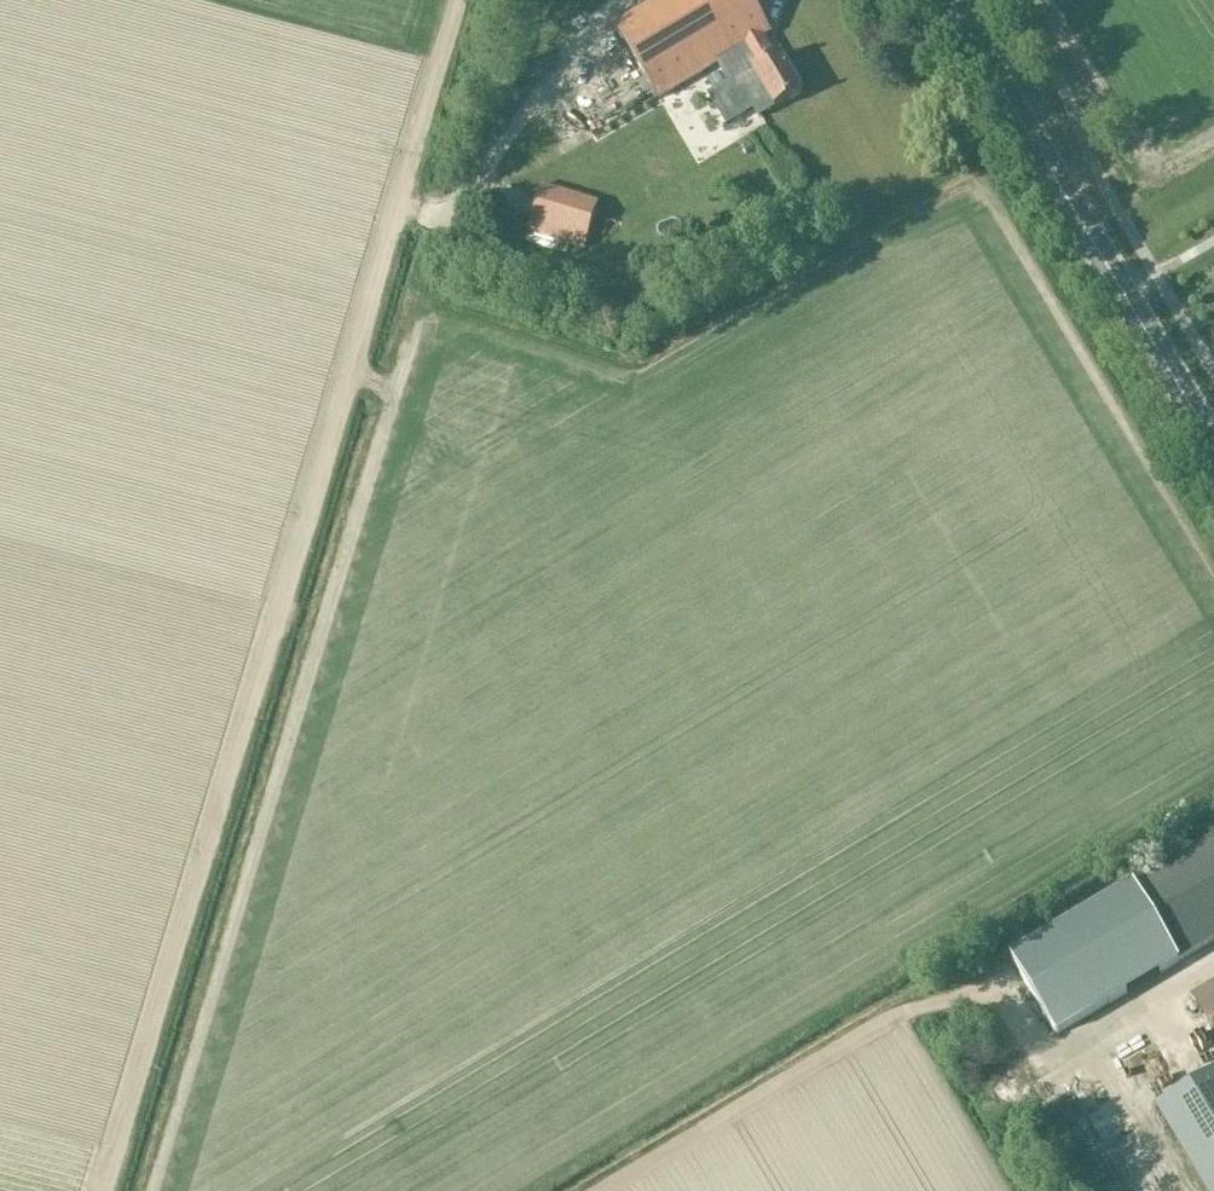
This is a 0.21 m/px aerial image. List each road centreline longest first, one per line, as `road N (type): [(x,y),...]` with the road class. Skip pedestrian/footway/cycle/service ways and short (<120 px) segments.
road 1 (track): [(467,0),(121,1139)]
road 2 (secondary): [(1213,452),(943,0)]

